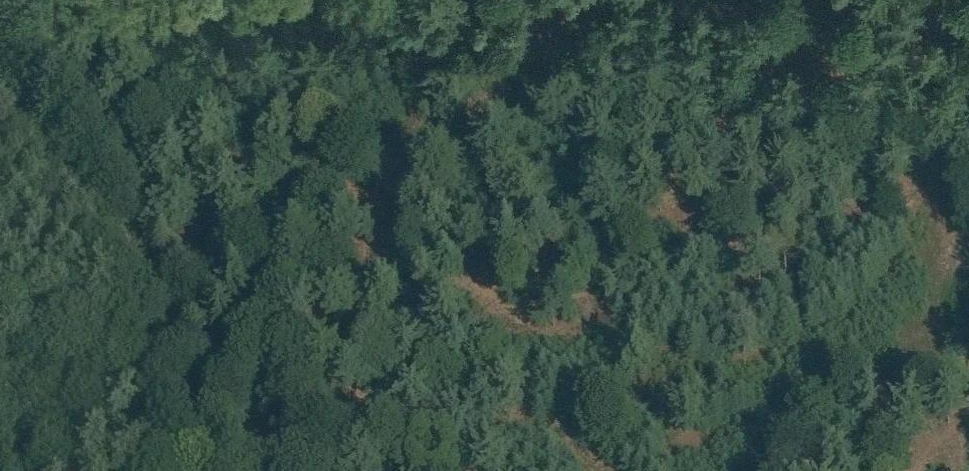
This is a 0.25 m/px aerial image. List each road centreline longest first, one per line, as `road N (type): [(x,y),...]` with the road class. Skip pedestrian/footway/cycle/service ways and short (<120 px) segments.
road 1 (track): [(0,95),(319,470)]
road 2 (track): [(809,0),(809,41),(852,120),(968,180)]

